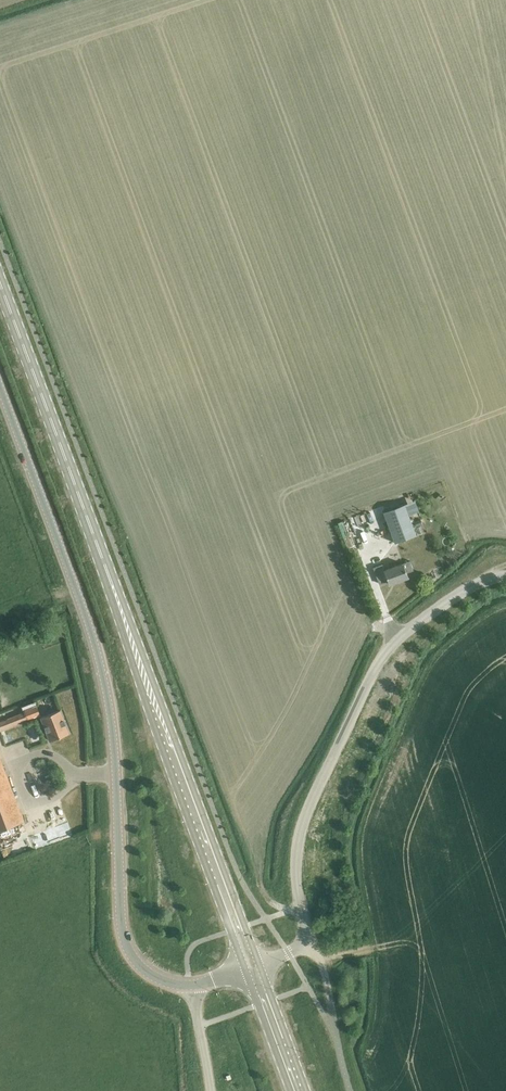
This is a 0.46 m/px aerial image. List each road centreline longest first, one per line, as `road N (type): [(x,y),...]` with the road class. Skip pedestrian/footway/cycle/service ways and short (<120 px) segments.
road 1 (secondary): [(0,287),(252,965)]
road 2 (tertiary): [(191,985),(145,970),(127,945),(103,672),(0,387)]
road 3 (unclassified): [(315,945),(299,890),(299,839),(375,669),(396,641),(448,601),(505,576)]
road 4 (unclassified): [(350,1090),(315,945)]
road 5 (secondary): [(299,1090),(252,965)]

